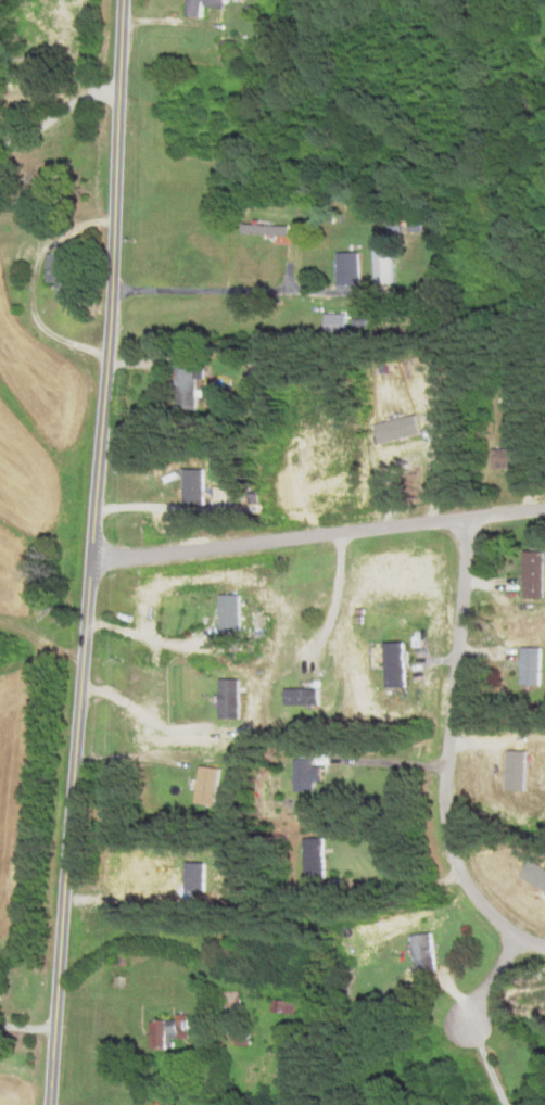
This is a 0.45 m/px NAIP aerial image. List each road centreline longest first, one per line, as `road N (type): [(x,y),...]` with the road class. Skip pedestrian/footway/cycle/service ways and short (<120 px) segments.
road 1 (residential): [(52,1104),(113,291),(126,0)]
road 2 (residential): [(473,516),(443,805),(446,841),(460,878),(490,915),(544,947)]
road 3 (residential): [(93,555),(544,509)]

